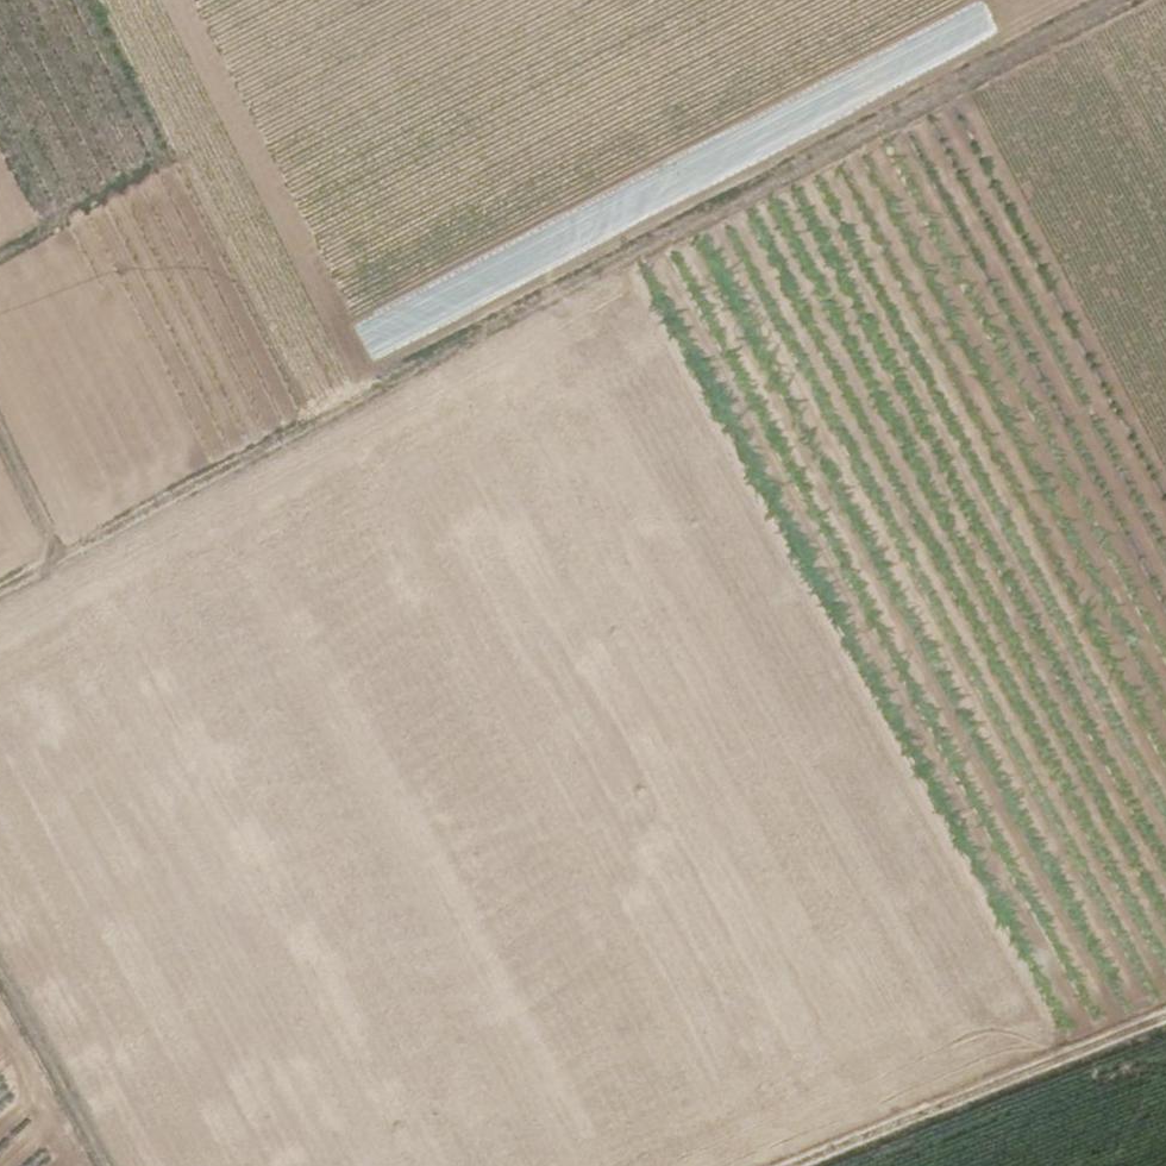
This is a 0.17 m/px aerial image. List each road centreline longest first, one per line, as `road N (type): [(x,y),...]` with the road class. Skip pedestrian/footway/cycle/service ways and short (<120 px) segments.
road 1 (track): [(805,1165),(1165,1022)]
road 2 (track): [(0,992),(88,1165)]

